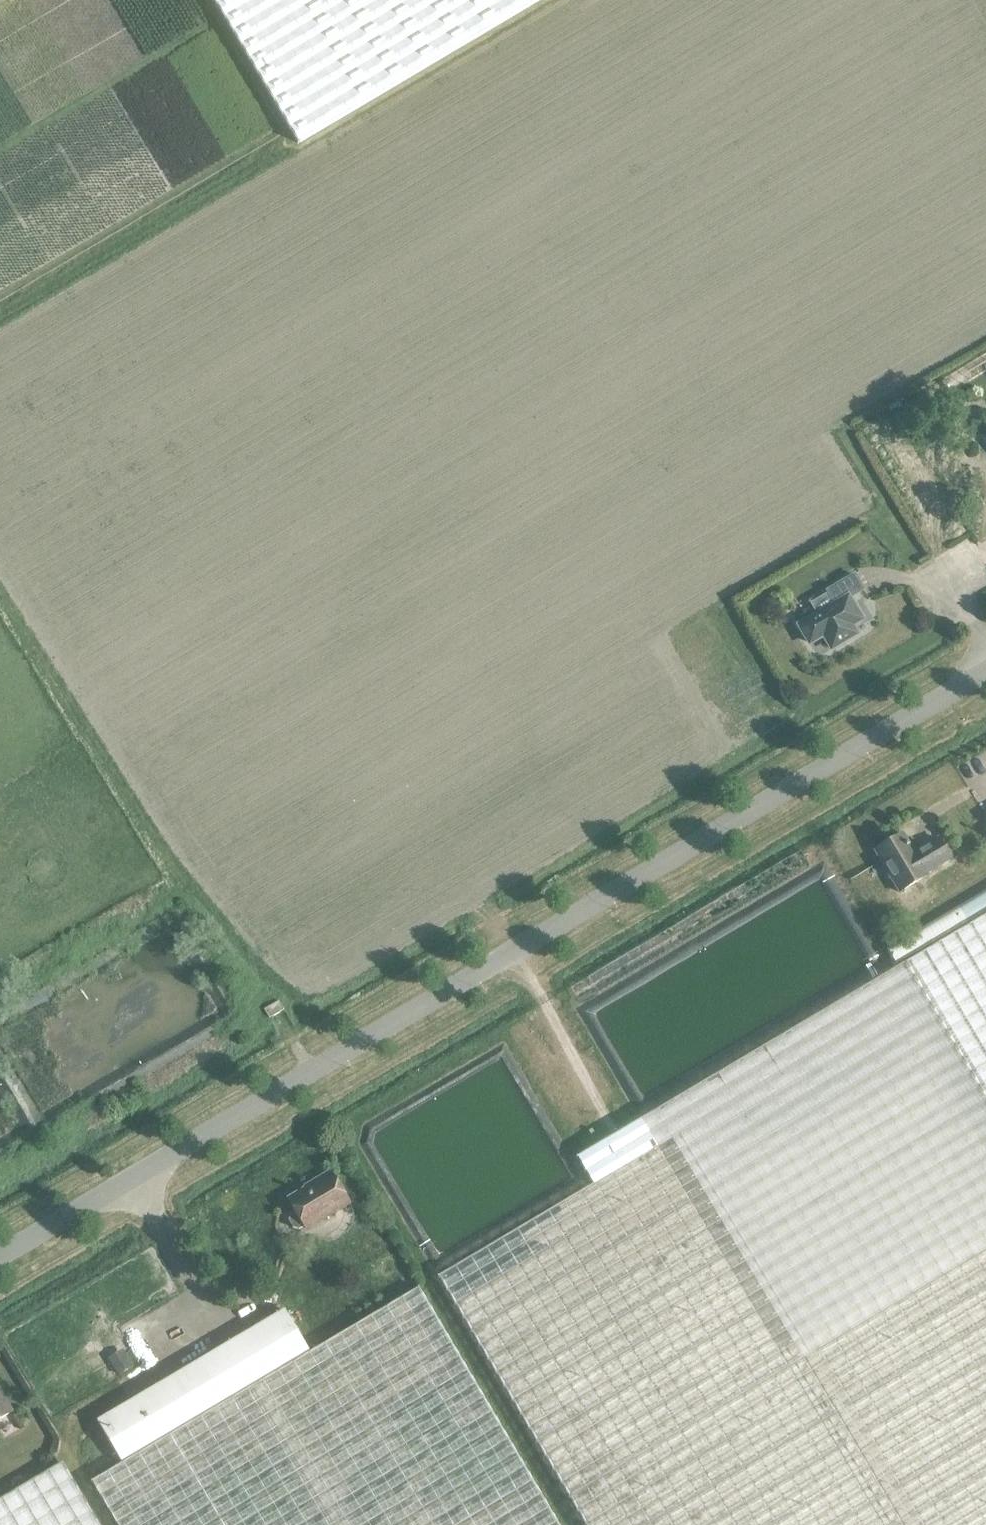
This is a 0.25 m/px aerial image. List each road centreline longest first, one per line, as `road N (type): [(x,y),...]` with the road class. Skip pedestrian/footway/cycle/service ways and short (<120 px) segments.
road 1 (unclassified): [(0,1259),(985,677)]

